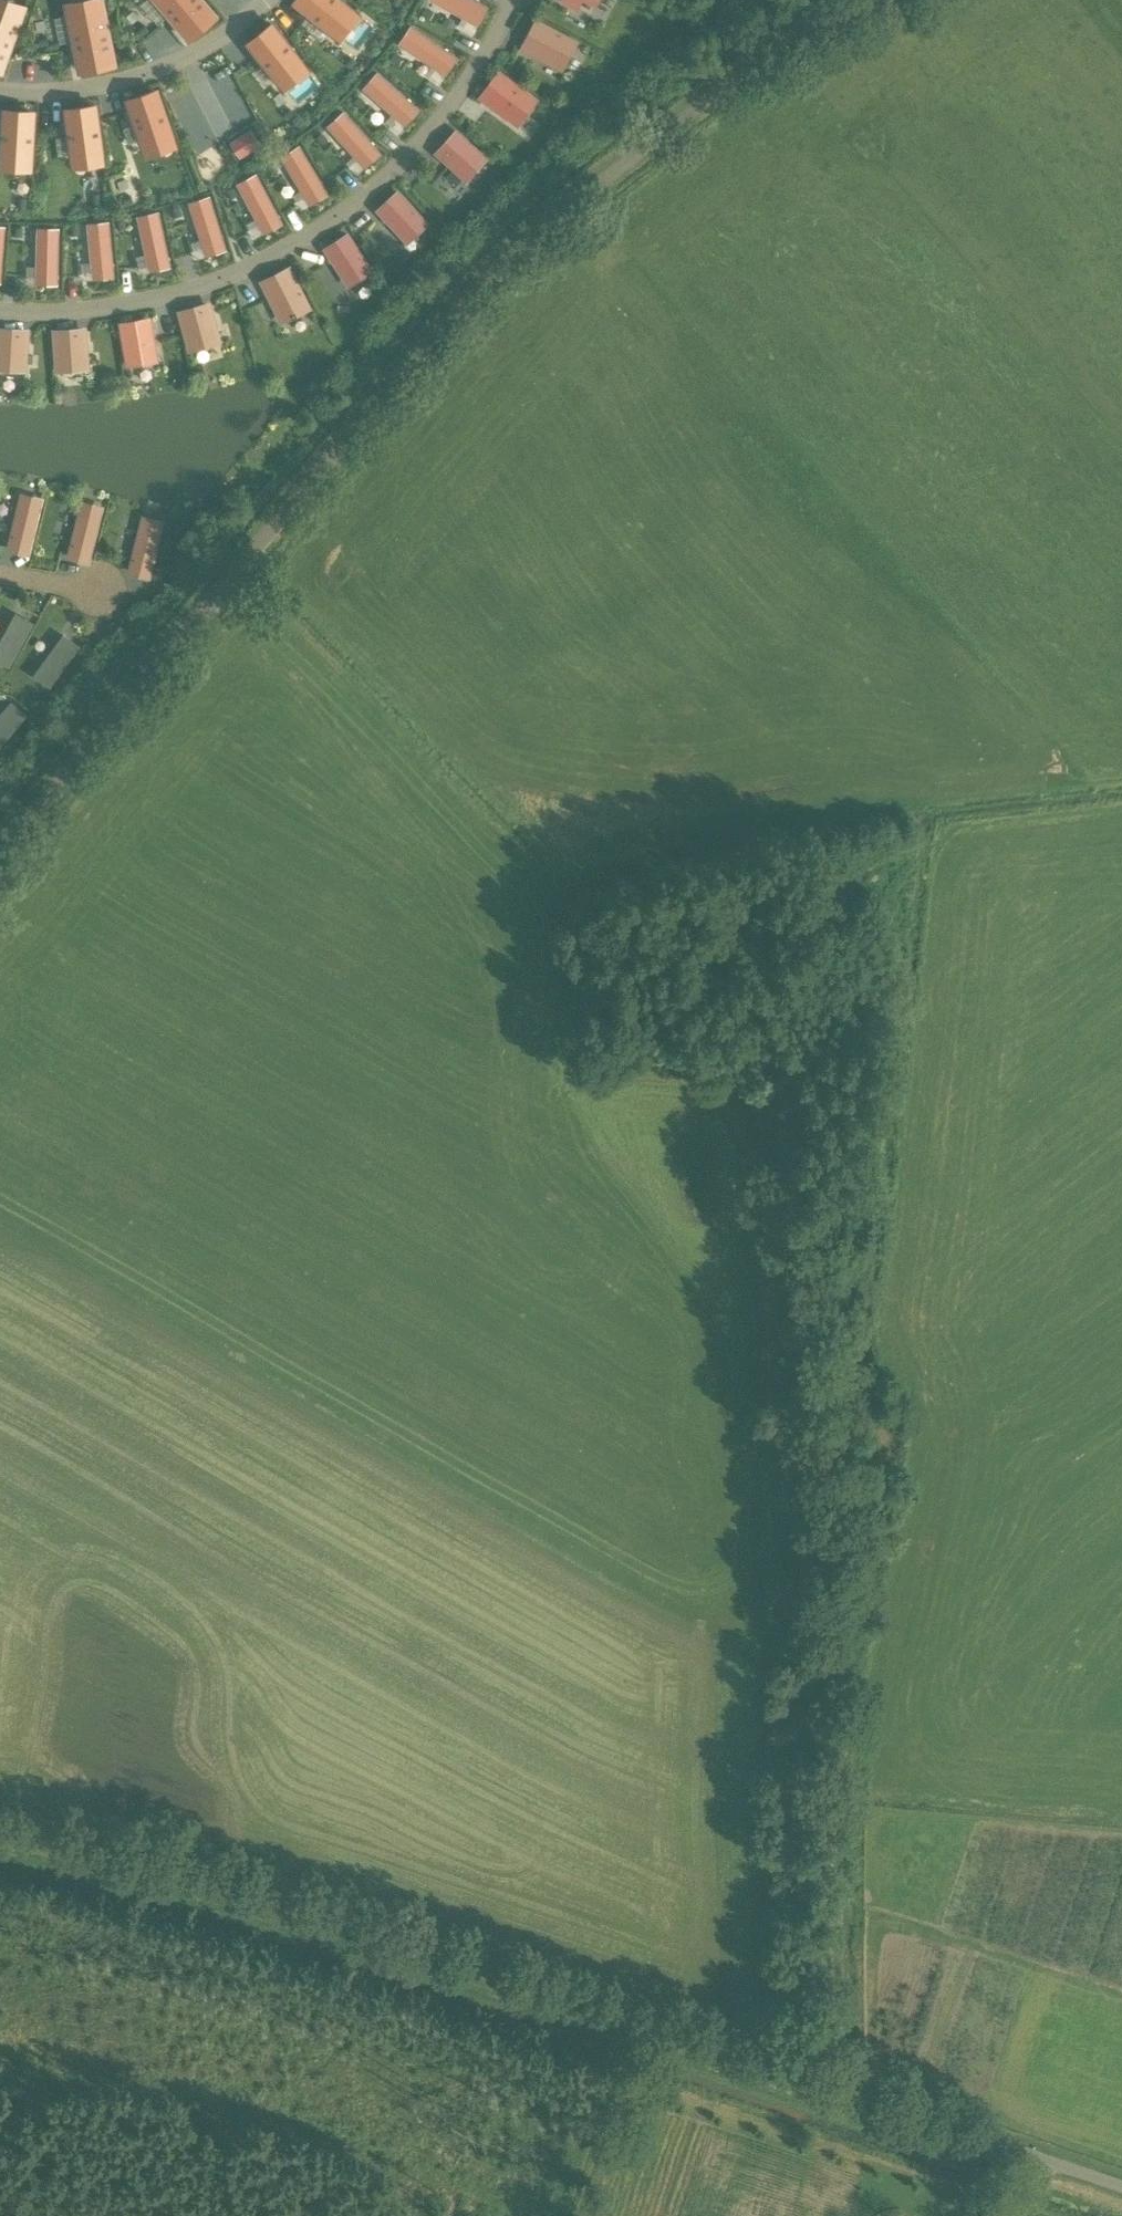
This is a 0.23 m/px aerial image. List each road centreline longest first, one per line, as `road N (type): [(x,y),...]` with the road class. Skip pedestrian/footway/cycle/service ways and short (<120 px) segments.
road 1 (unclassified): [(0,840),(509,259),(697,101),(843,0)]
road 2 (unclassified): [(1121,2194),(183,1873),(0,1833)]

